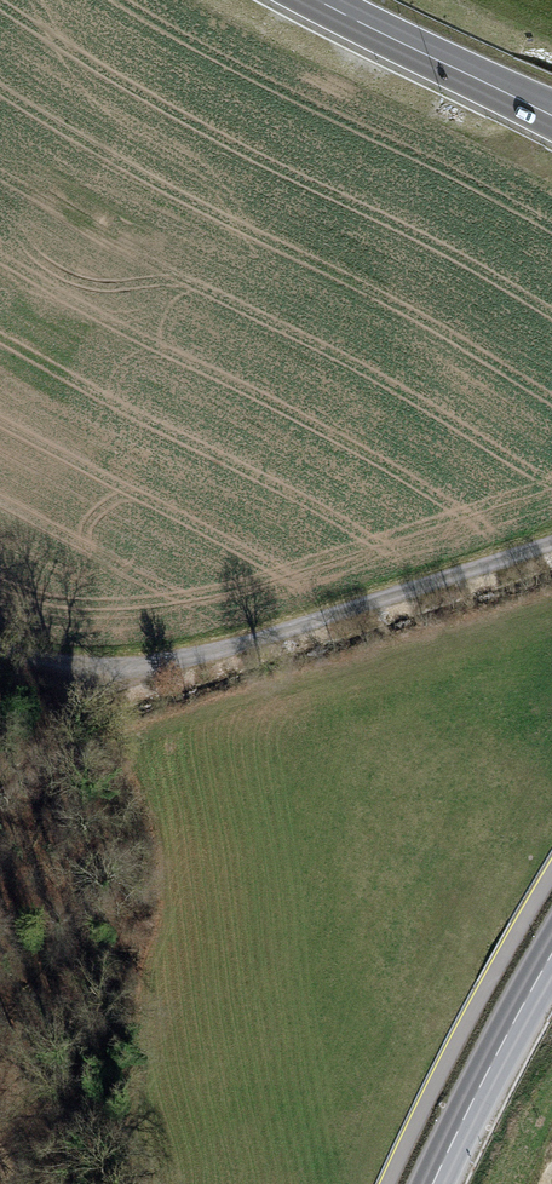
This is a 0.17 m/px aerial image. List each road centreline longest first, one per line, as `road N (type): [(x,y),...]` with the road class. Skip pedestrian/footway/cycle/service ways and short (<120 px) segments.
road 1 (track): [(551,545),(173,665),(112,671),(0,660)]
road 2 (tertiary): [(551,955),(432,1183)]
road 3 (secondary): [(551,113),(323,0)]

